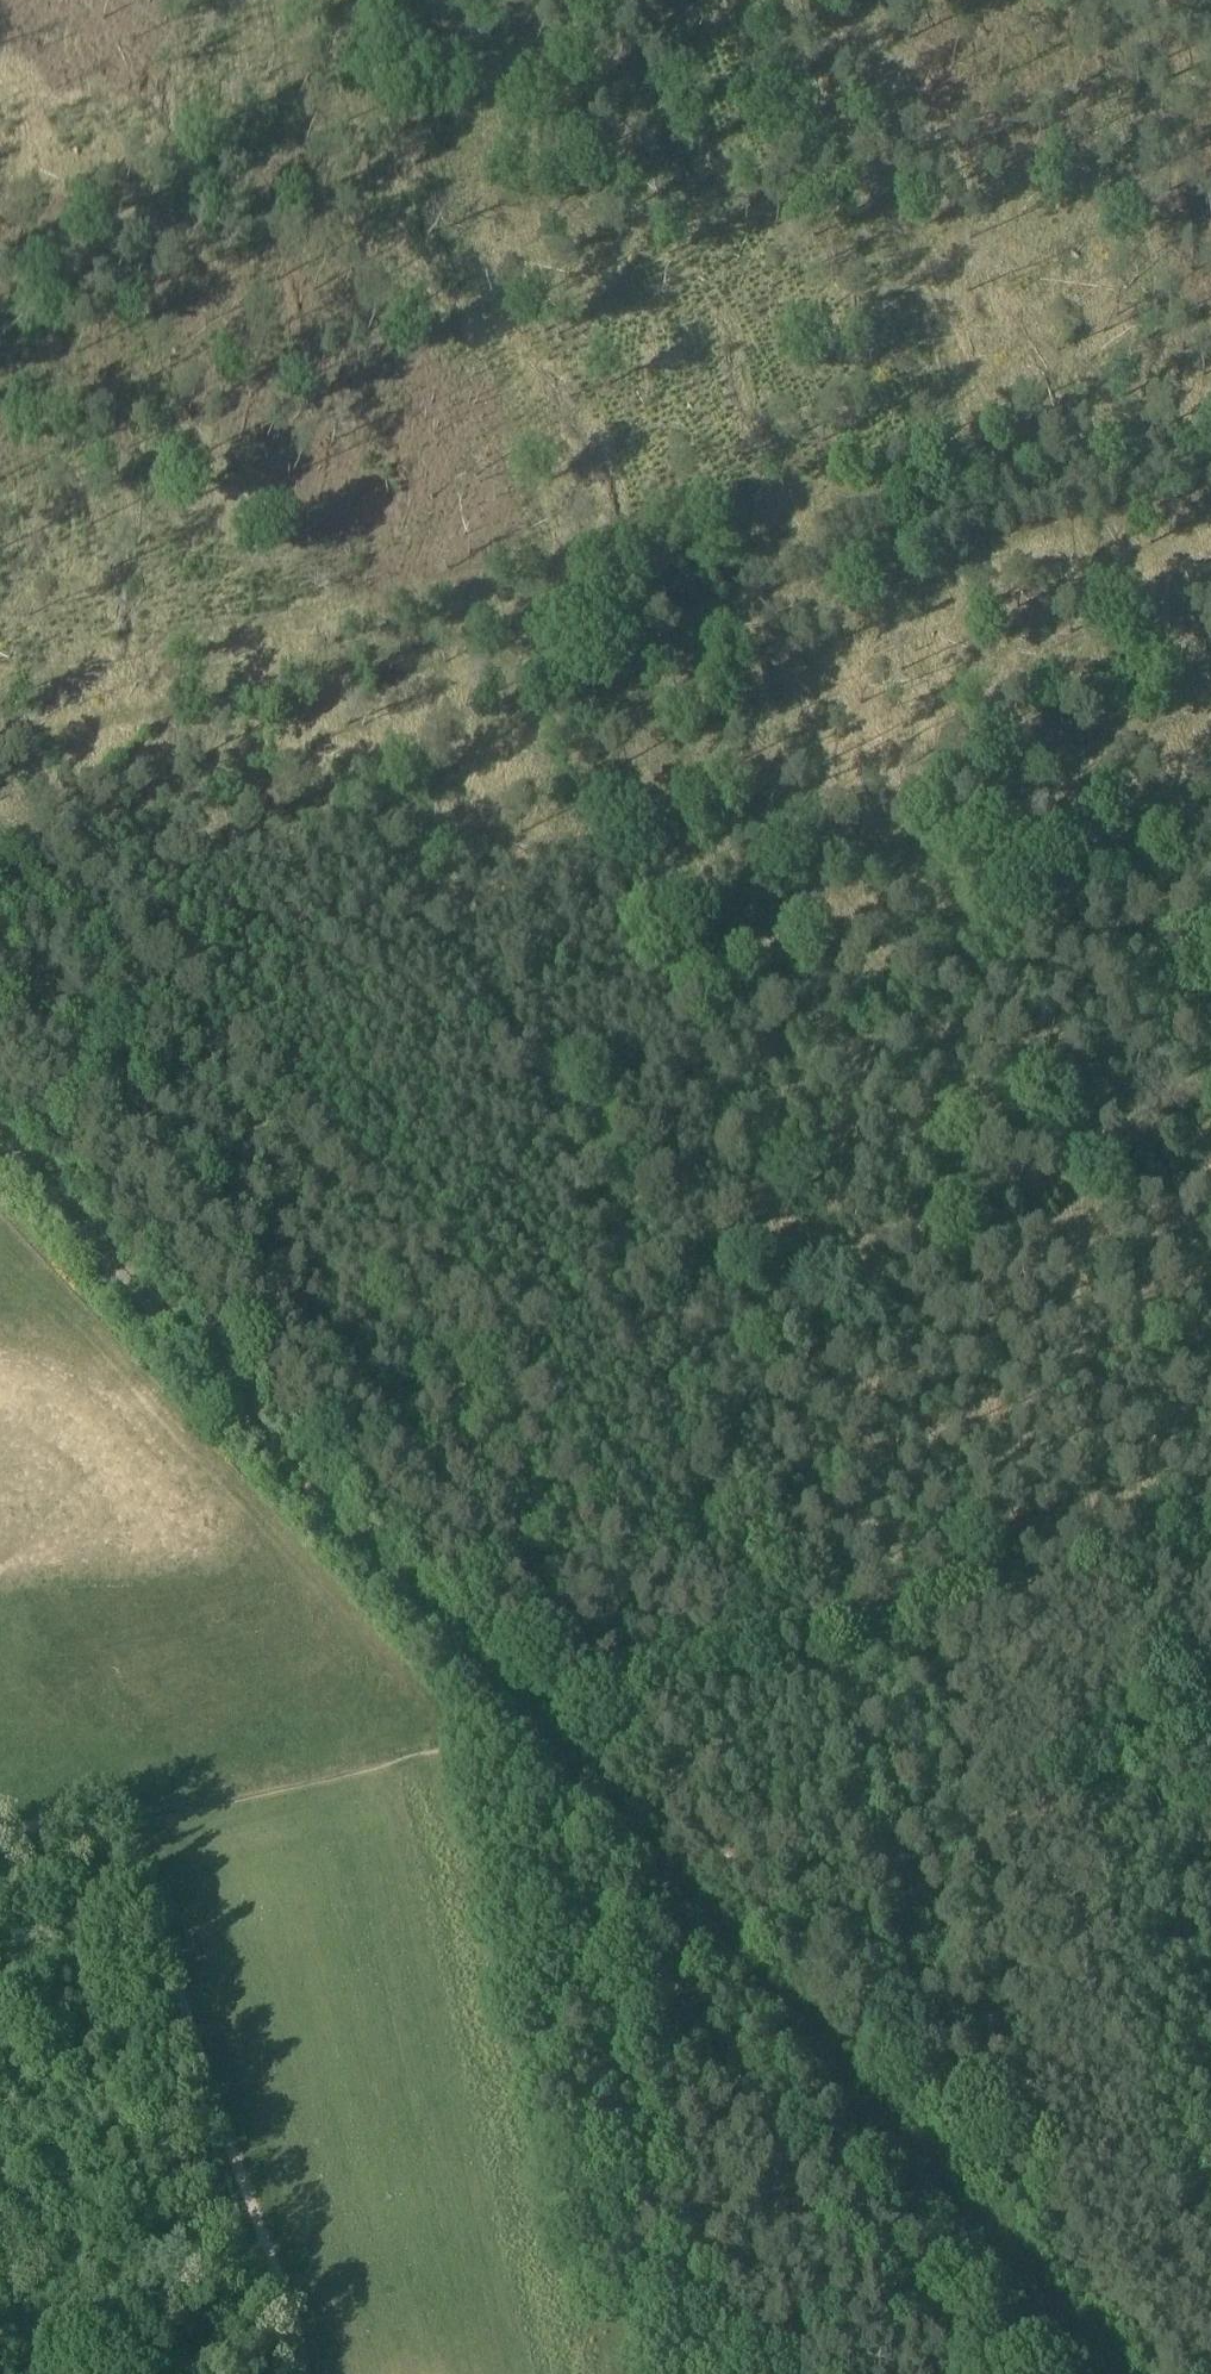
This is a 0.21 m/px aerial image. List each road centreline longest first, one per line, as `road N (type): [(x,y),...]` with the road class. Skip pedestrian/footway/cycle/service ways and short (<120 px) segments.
road 1 (track): [(0,1850),(127,1824),(302,2373)]
road 2 (track): [(602,1674),(1210,1552)]

